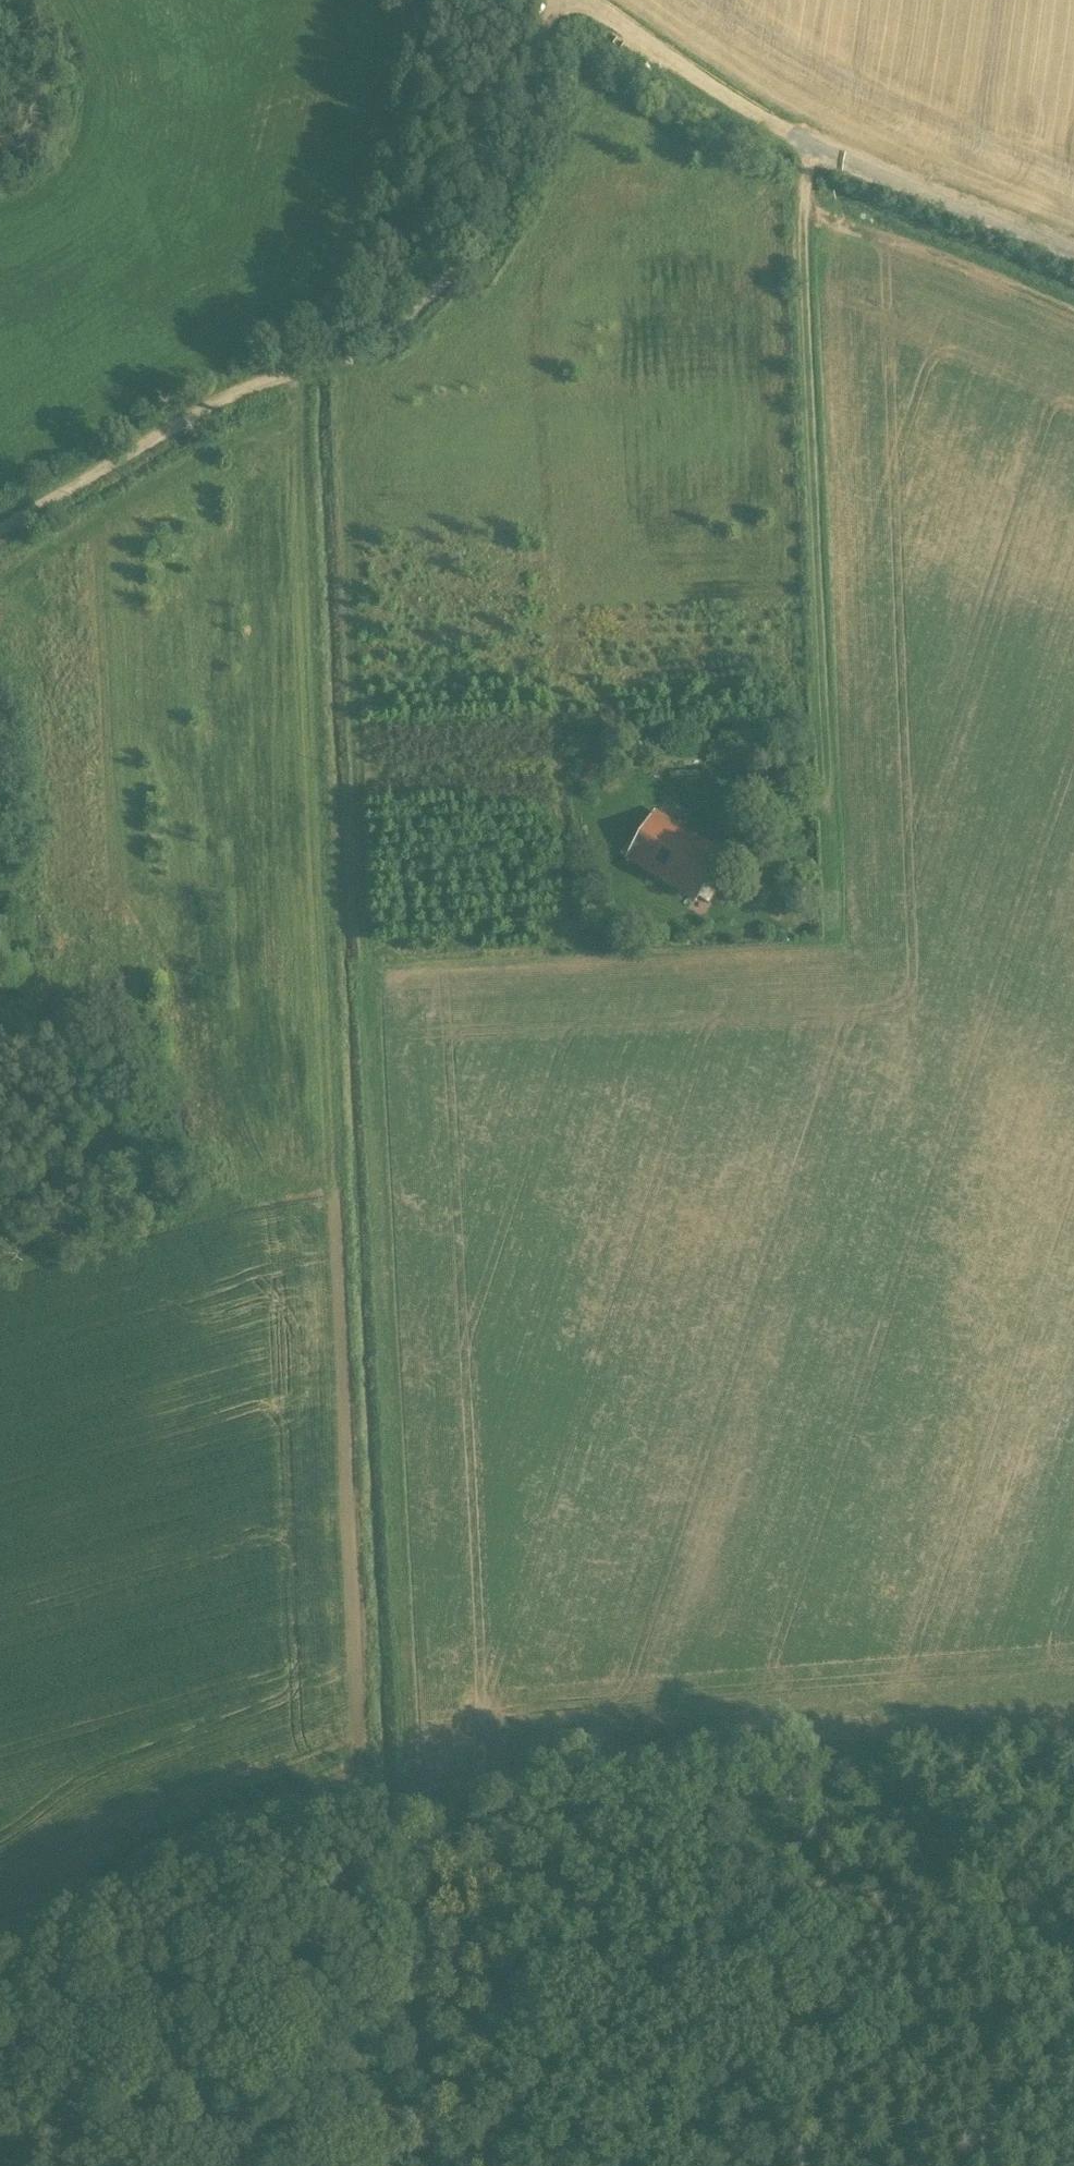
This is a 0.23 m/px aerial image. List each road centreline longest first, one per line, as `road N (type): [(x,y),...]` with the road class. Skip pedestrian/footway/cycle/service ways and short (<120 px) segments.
road 1 (unclassified): [(0,529),(224,401),(358,353),(399,326),(491,221),(560,1)]
road 2 (track): [(817,149),(800,202),(836,924)]
road 3 (track): [(1073,267),(817,149),(559,0)]

